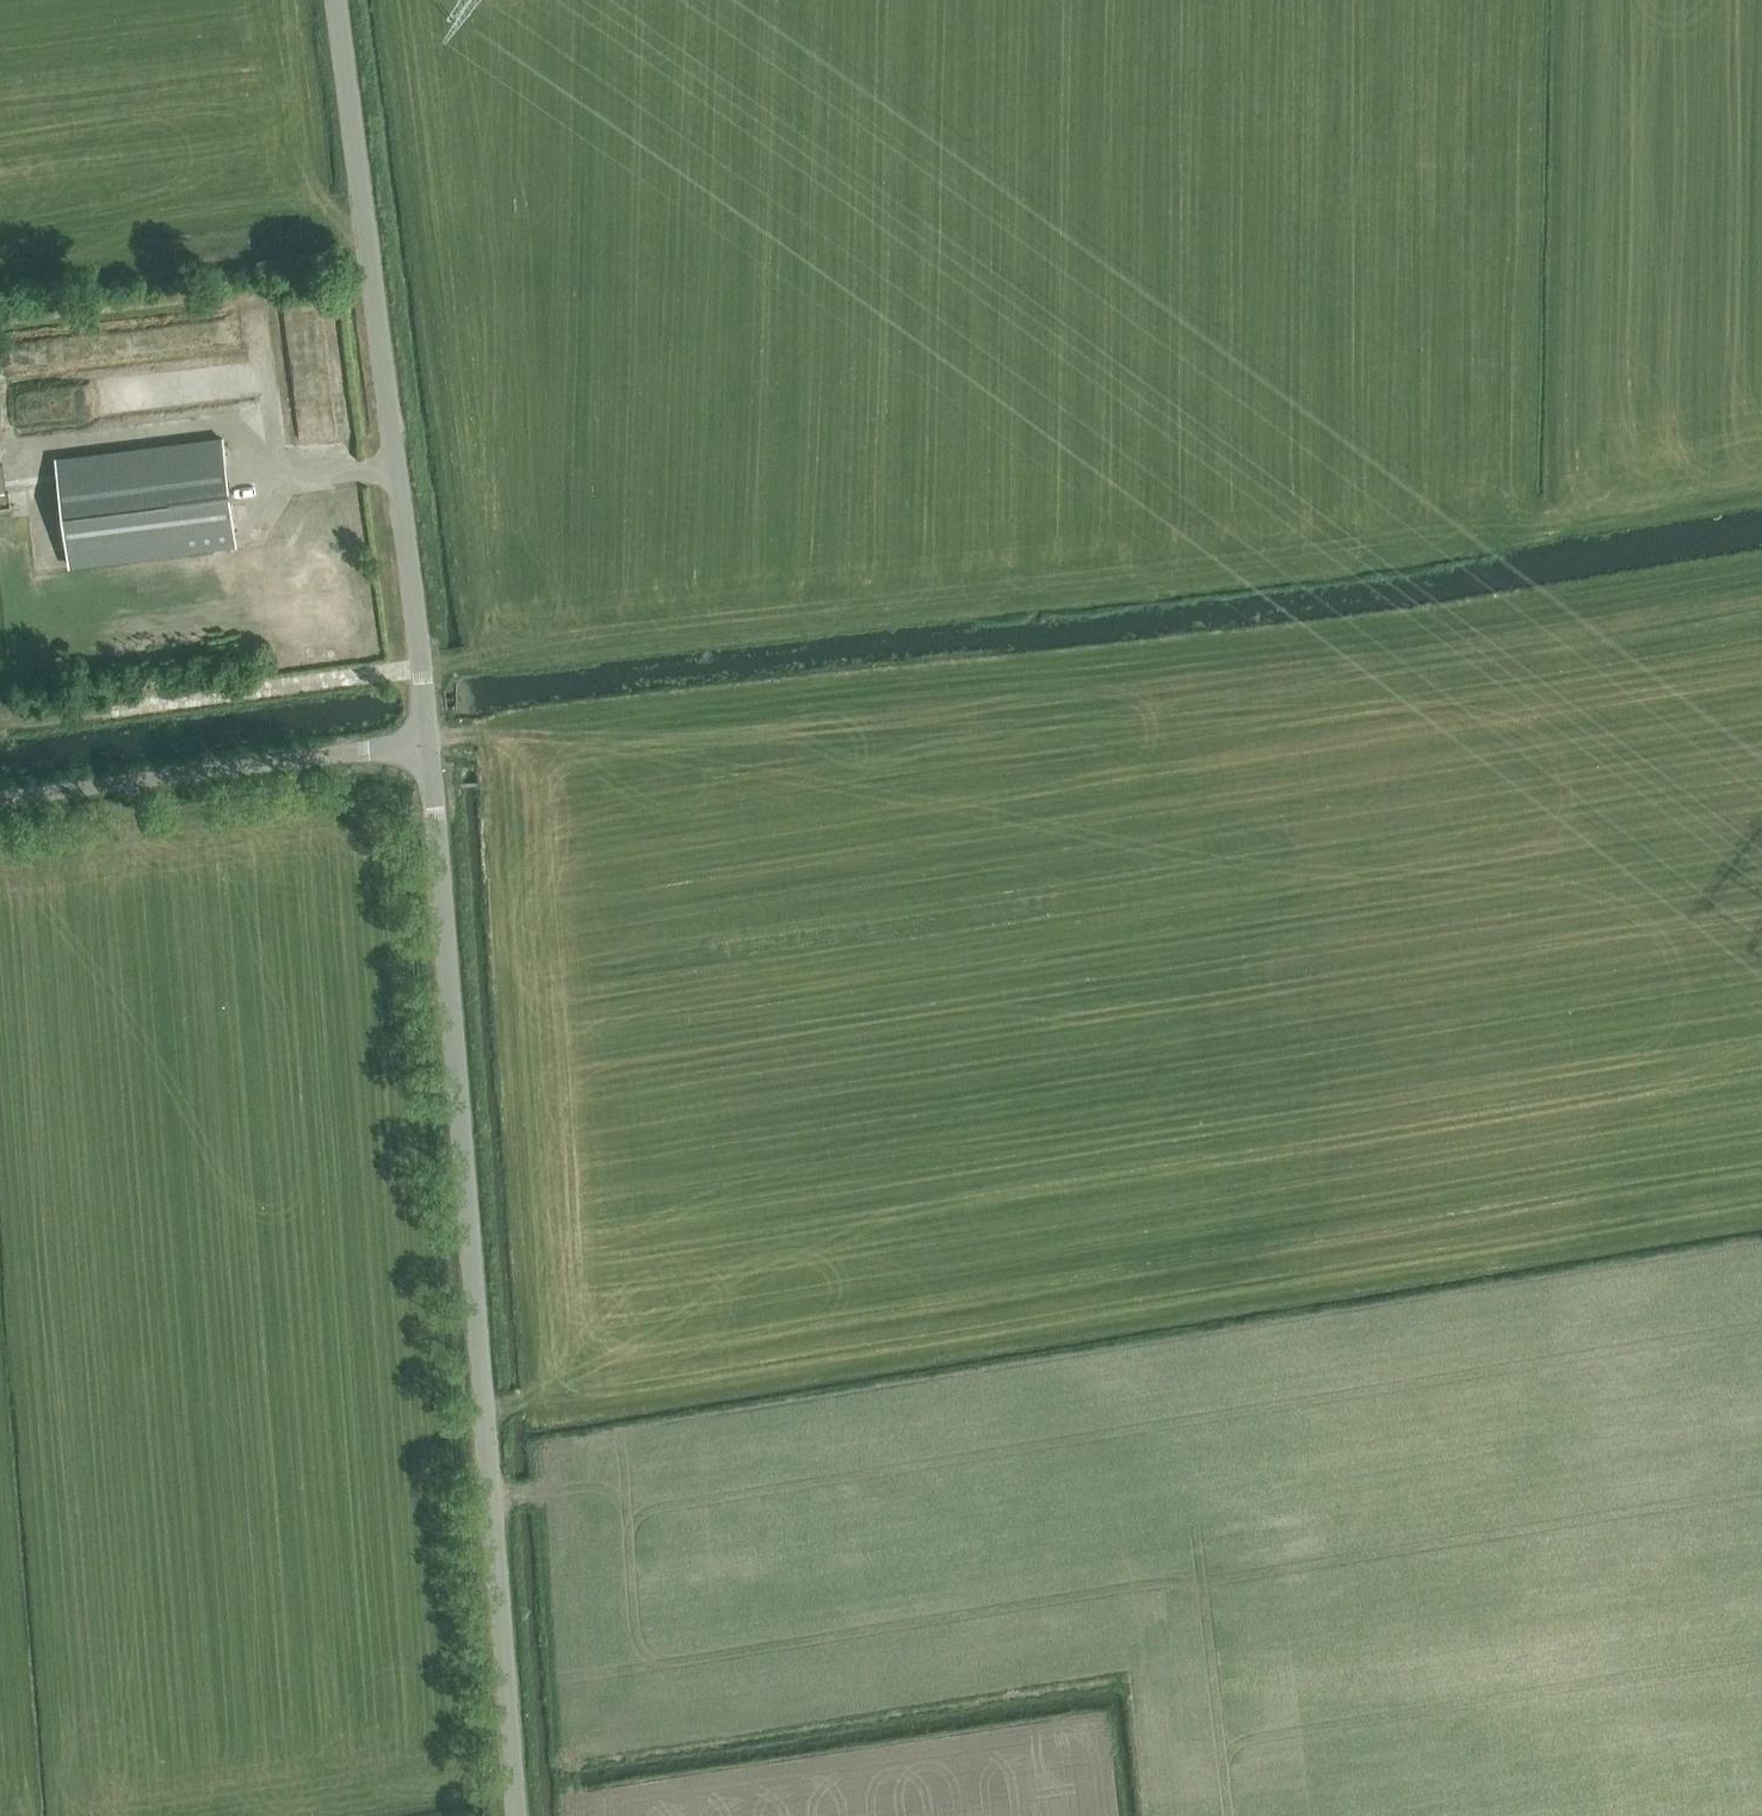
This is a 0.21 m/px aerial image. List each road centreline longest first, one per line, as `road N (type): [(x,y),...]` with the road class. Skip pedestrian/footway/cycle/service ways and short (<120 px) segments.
road 1 (unclassified): [(517,1815),(429,748)]
road 2 (unclassified): [(429,748),(337,0)]
road 3 (unclassified): [(0,801),(429,748)]

